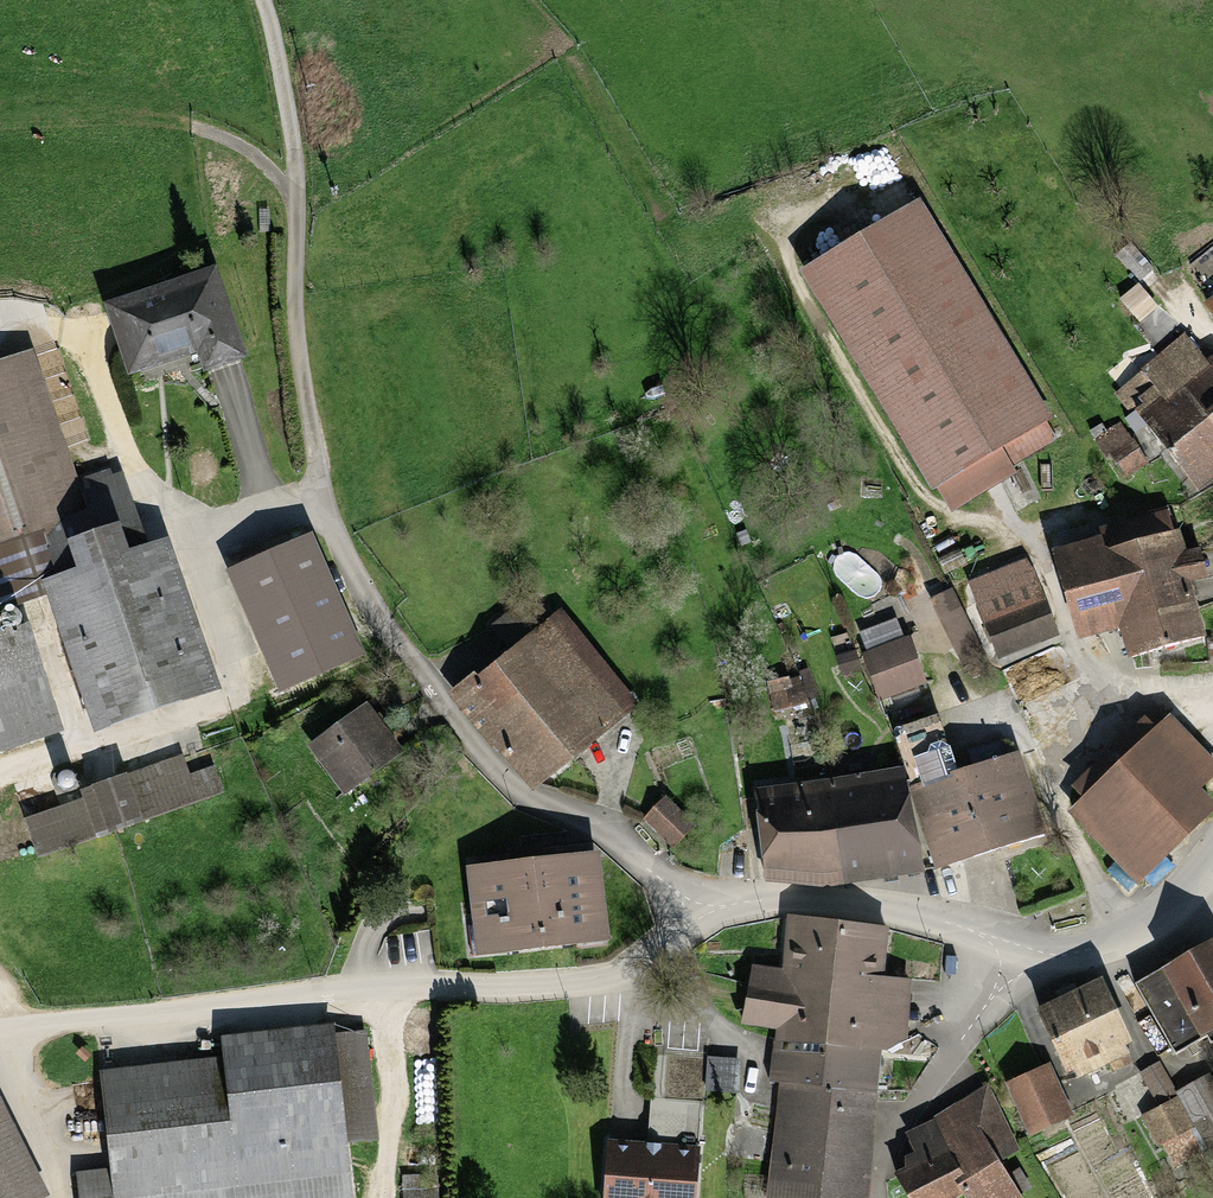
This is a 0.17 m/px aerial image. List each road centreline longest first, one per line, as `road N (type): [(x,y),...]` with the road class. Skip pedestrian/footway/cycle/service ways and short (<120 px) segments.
road 1 (residential): [(692,906),(616,972),(555,985),(342,994),(0,1034)]
road 2 (track): [(341,544),(324,510),(299,407),(296,216),(279,172),(222,135),(151,116),(0,113)]
road 3 (residential): [(692,906),(629,846),(501,786),(415,687),(341,544)]
road 4 (residential): [(1028,957),(966,930),(817,895),(692,906)]
road 5 (residential): [(881,1197),(884,1164),(907,1111),(1028,957)]
road 6 (track): [(296,216),(287,105),(259,0)]
road 7 (residential): [(1212,862),(1183,898),(1132,929),(1095,947),(1028,957)]
road 8 (track): [(386,992),(389,1103),(404,1197)]

